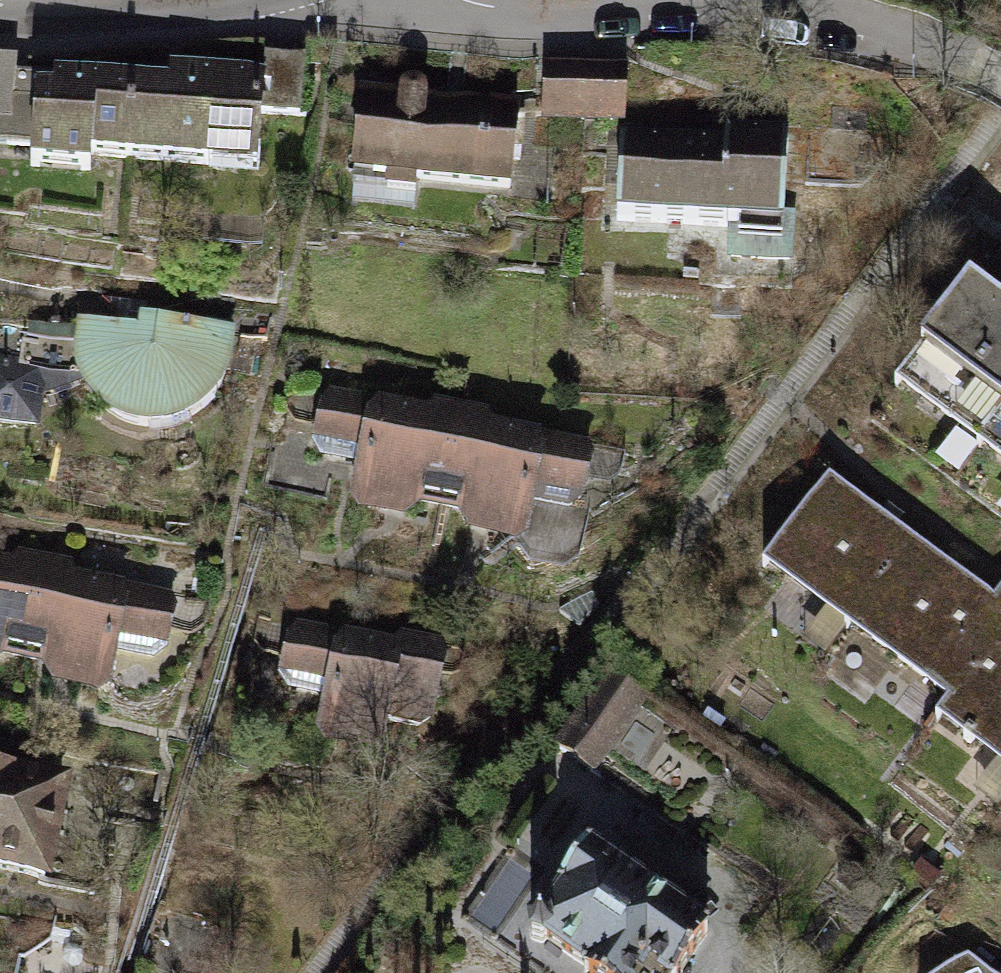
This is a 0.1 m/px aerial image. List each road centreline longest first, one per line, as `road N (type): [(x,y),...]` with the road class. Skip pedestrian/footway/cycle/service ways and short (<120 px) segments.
road 1 (residential): [(470,0),(501,14),(758,10),(922,46),(1000,84)]
road 2 (residential): [(0,8),(68,11),(161,0)]

